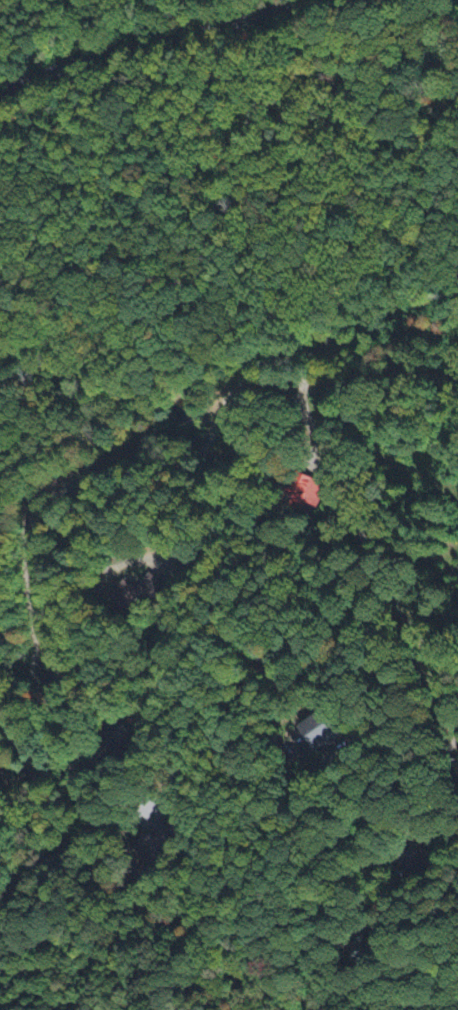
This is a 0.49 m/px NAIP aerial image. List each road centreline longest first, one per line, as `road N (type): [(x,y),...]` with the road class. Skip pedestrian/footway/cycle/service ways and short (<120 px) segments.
road 1 (residential): [(457,385),(310,351),(289,355),(231,392),(198,453),(113,465),(46,498),(26,521),(19,550),(31,662),(20,688),(0,705)]
road 2 (residential): [(336,356),(305,378),(302,405),(457,718)]
road 3 (residential): [(457,733),(376,803),(367,854),(318,884),(311,922),(320,985),(308,1009)]
road 4 (secondary): [(0,89),(325,0)]

